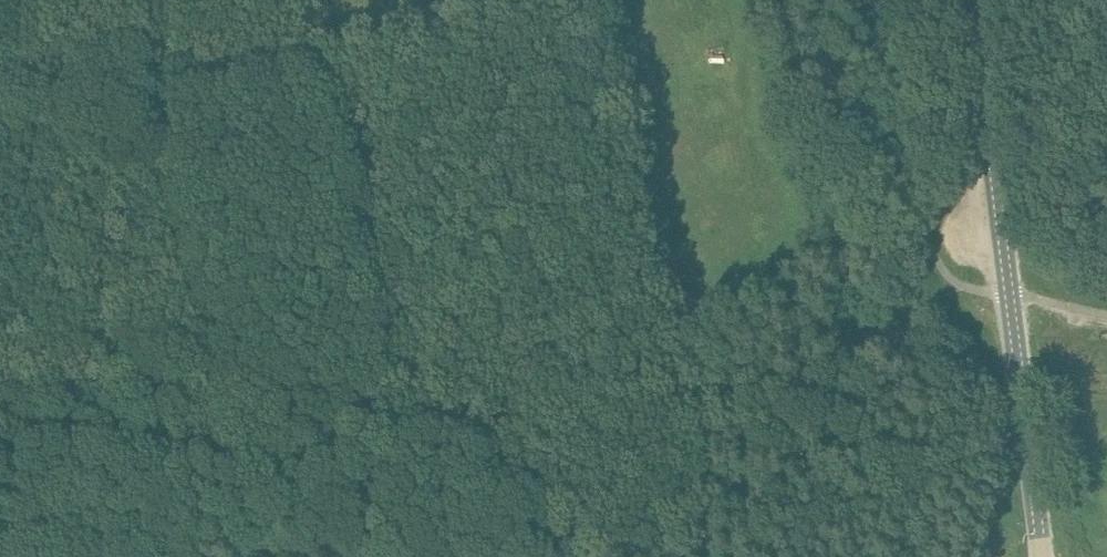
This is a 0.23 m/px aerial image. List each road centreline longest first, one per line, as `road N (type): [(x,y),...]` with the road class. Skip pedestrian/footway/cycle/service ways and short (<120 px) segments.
road 1 (tertiary): [(1044,556),(978,0)]

